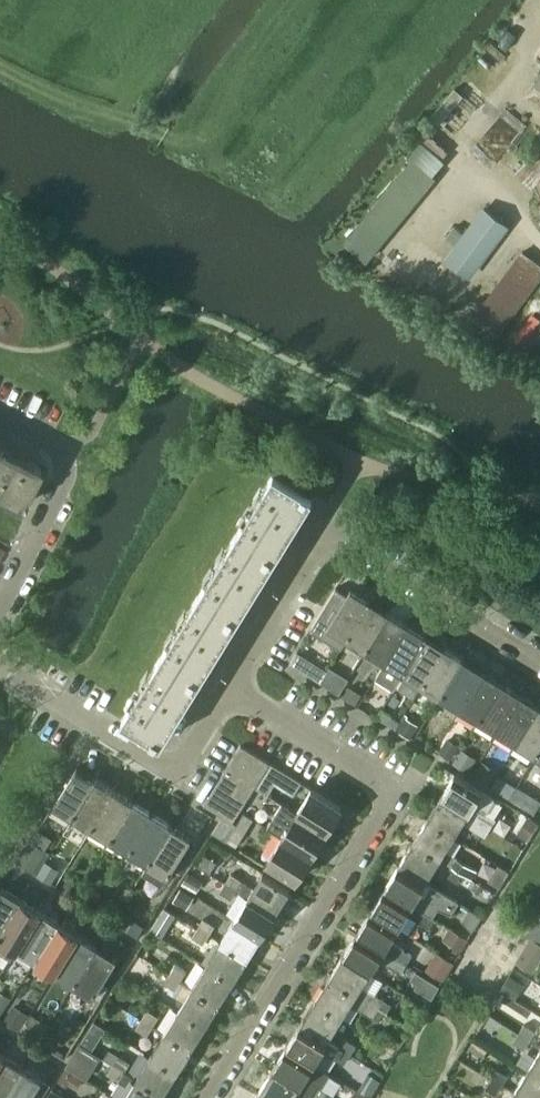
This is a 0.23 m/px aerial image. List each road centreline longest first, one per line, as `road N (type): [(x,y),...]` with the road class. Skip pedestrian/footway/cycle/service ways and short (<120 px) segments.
road 1 (residential): [(208,1097),(396,794),(230,686)]
road 2 (residential): [(0,666),(174,764),(230,686)]
road 3 (track): [(349,0),(217,166),(167,139)]
road 4 (residential): [(539,659),(323,531)]
road 5 (residential): [(0,600),(69,450),(0,416)]
road 6 (track): [(0,66),(167,139)]
road 7 (residential): [(230,686),(323,531)]

